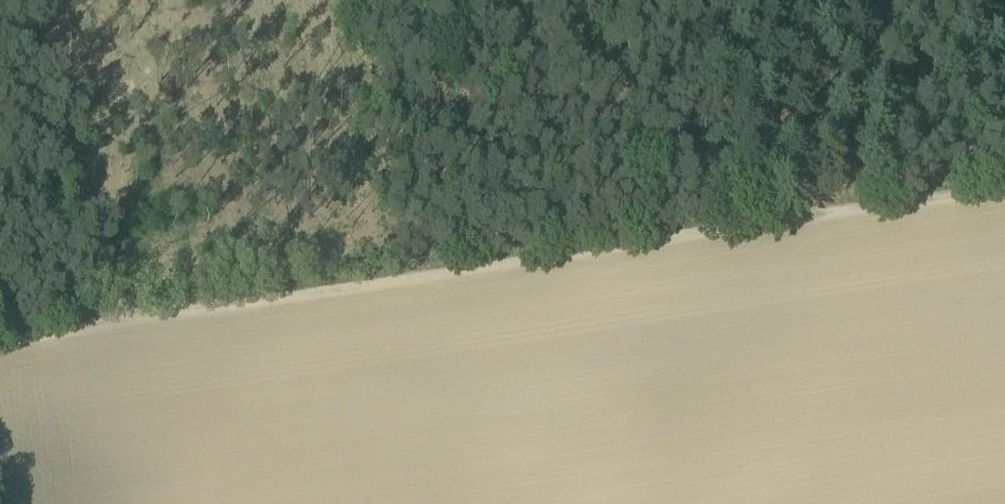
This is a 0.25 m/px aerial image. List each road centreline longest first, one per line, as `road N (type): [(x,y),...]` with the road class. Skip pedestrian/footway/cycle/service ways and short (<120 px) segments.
road 1 (track): [(119,318),(1004,189)]
road 2 (track): [(27,0),(119,318)]
road 3 (track): [(606,0),(647,241)]
road 4 (track): [(0,335),(119,318)]

